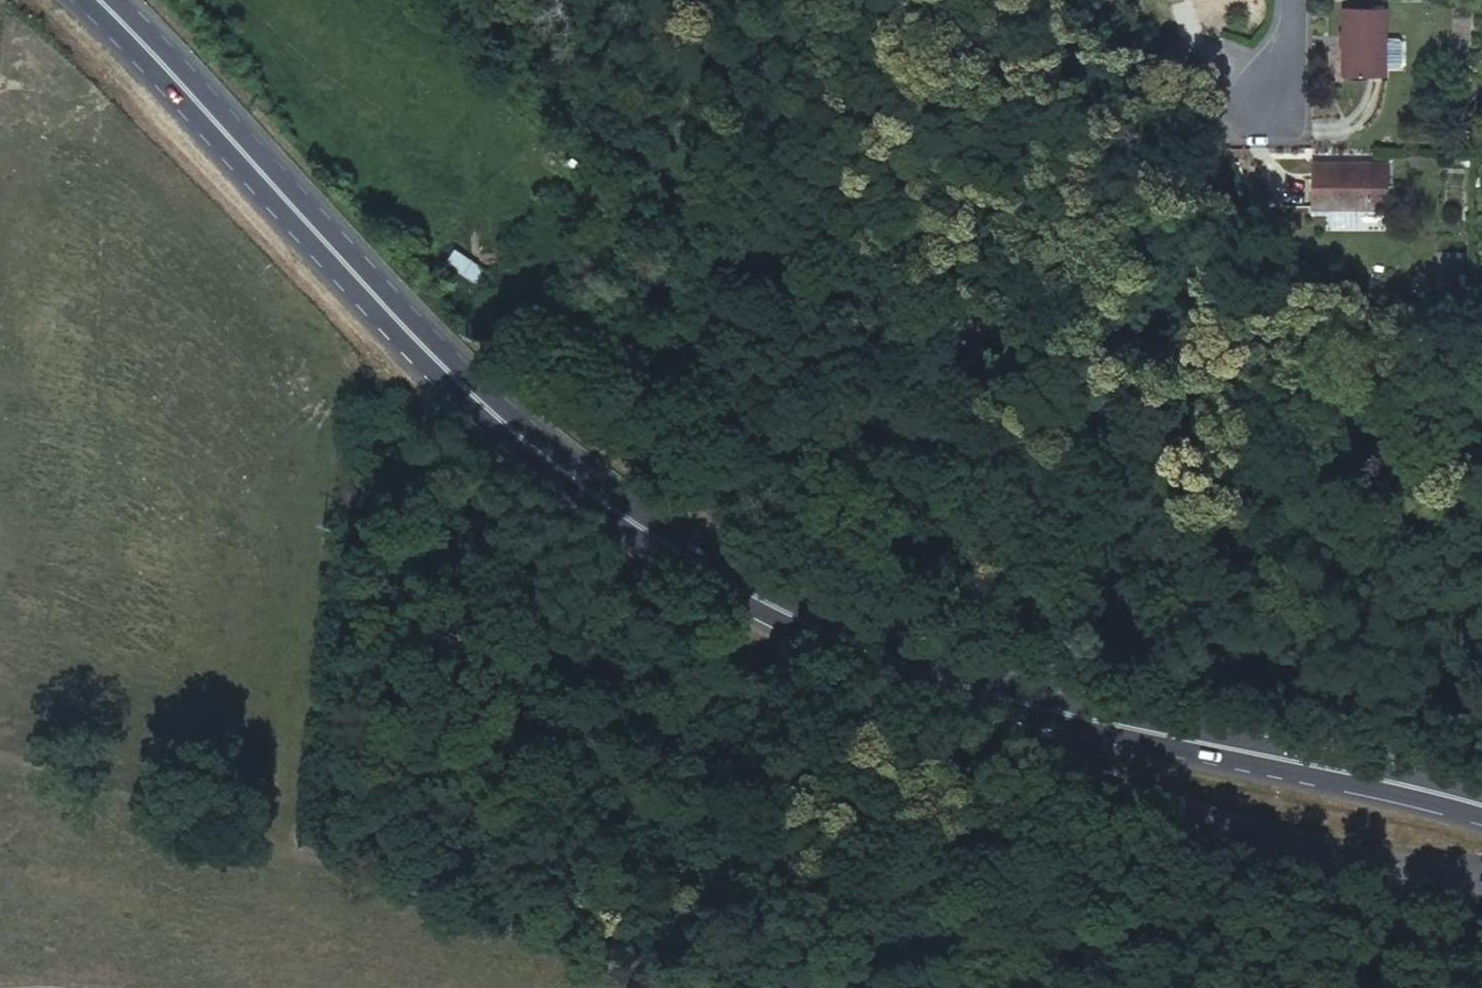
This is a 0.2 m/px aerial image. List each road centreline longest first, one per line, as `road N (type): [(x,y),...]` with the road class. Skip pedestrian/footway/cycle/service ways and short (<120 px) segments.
road 1 (primary): [(1481,804),(1013,695),(863,642),(705,564),(616,509),(475,396),(97,0)]

